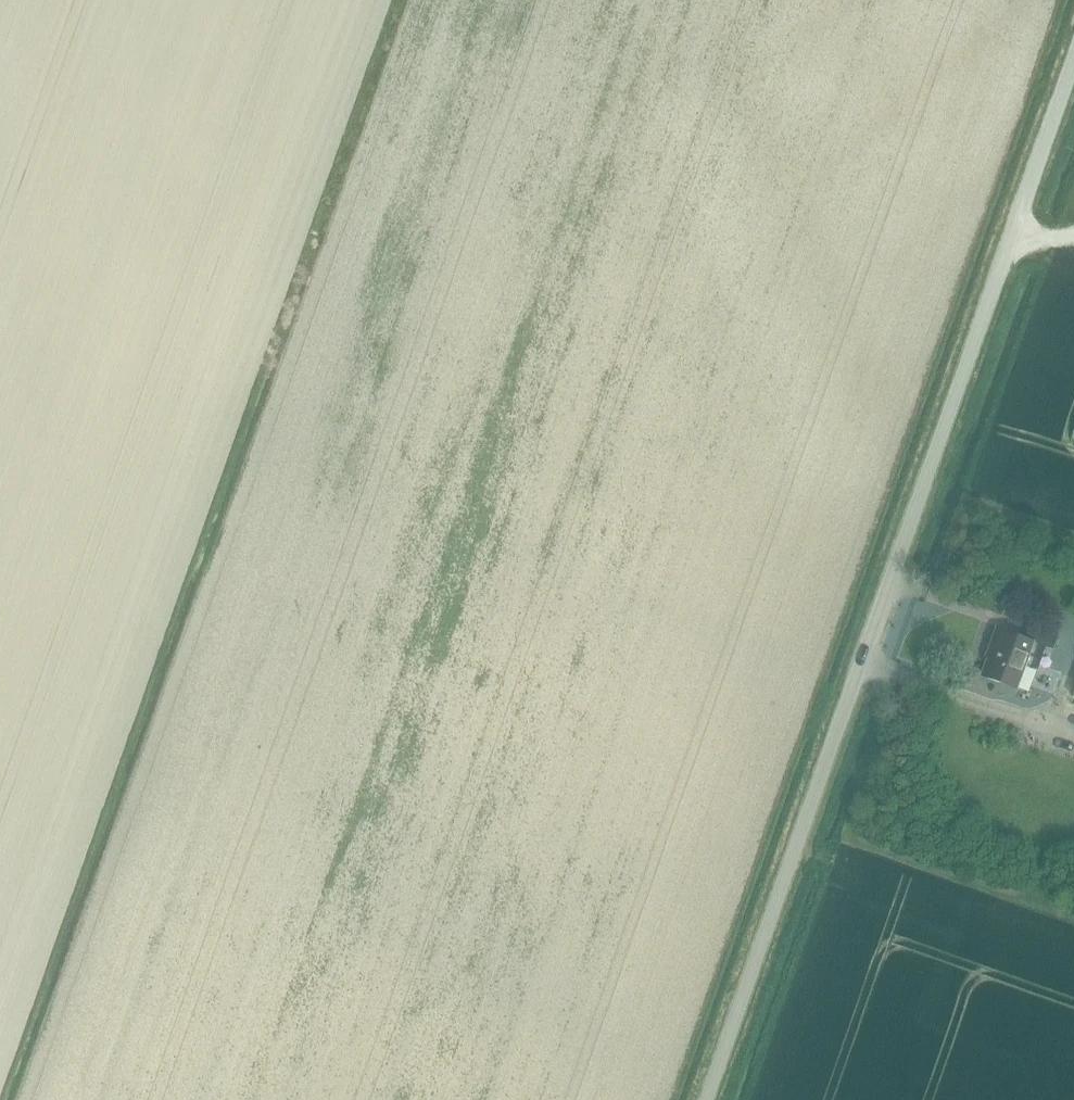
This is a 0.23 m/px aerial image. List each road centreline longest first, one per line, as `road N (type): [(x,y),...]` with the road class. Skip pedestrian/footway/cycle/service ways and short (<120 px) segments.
road 1 (tertiary): [(708,1099),(1073,56)]
road 2 (track): [(752,1099),(843,852),(1073,930)]
road 3 (track): [(1073,529),(978,494),(972,485),(1057,235)]

